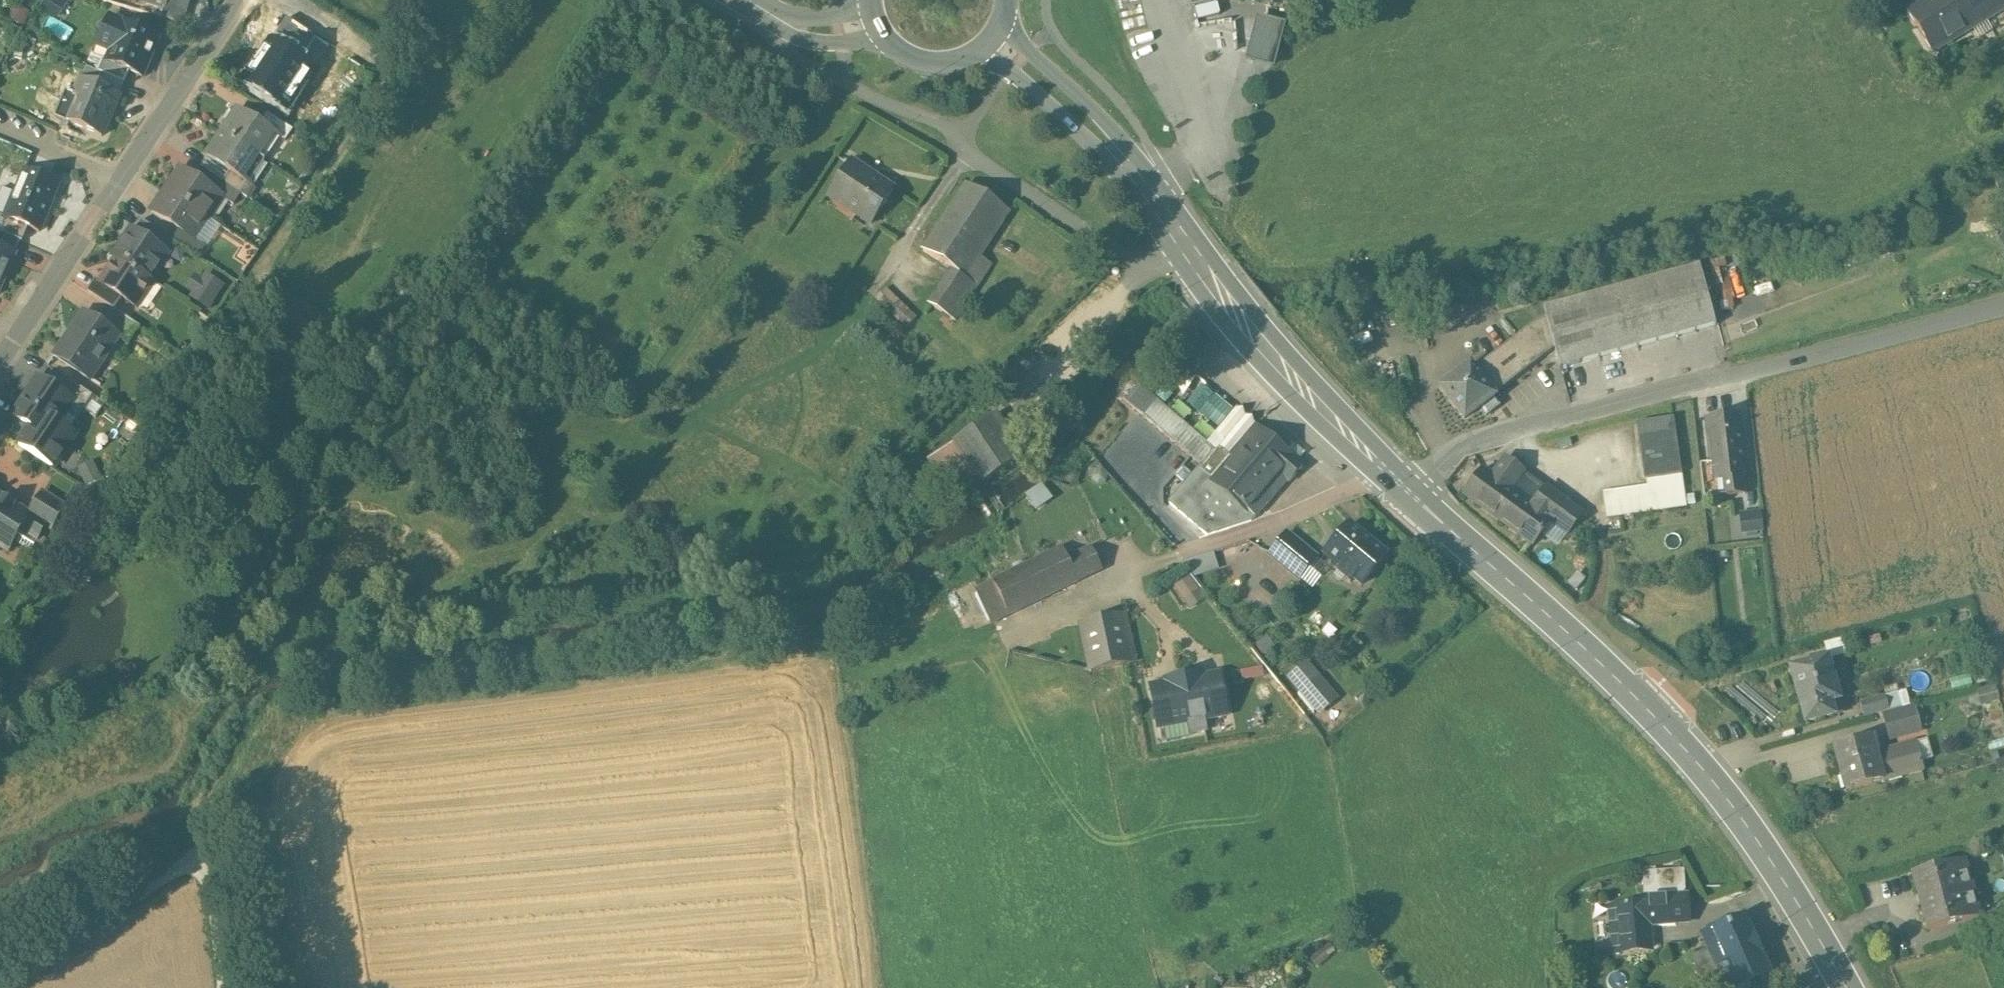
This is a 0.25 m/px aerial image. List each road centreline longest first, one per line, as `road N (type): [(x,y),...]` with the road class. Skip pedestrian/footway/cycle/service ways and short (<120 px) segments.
road 1 (primary): [(1408,491),(1586,647),(1711,780),(1768,858),(1845,987)]
road 2 (unclassified): [(2003,304),(1460,446),(1408,491)]
road 3 (primary): [(1129,166),(1243,322),(1408,491)]
road 4 (residential): [(0,360),(122,177)]
road 5 (residential): [(122,177),(242,0)]
road 6 (primary): [(1129,166),(1098,119),(1032,52),(1010,8)]
road 7 (primary): [(975,56),(1012,74),(1129,166)]
road 8 (residential): [(122,177),(0,129)]
road 9 (secondary): [(769,15),(804,37),(891,45)]

